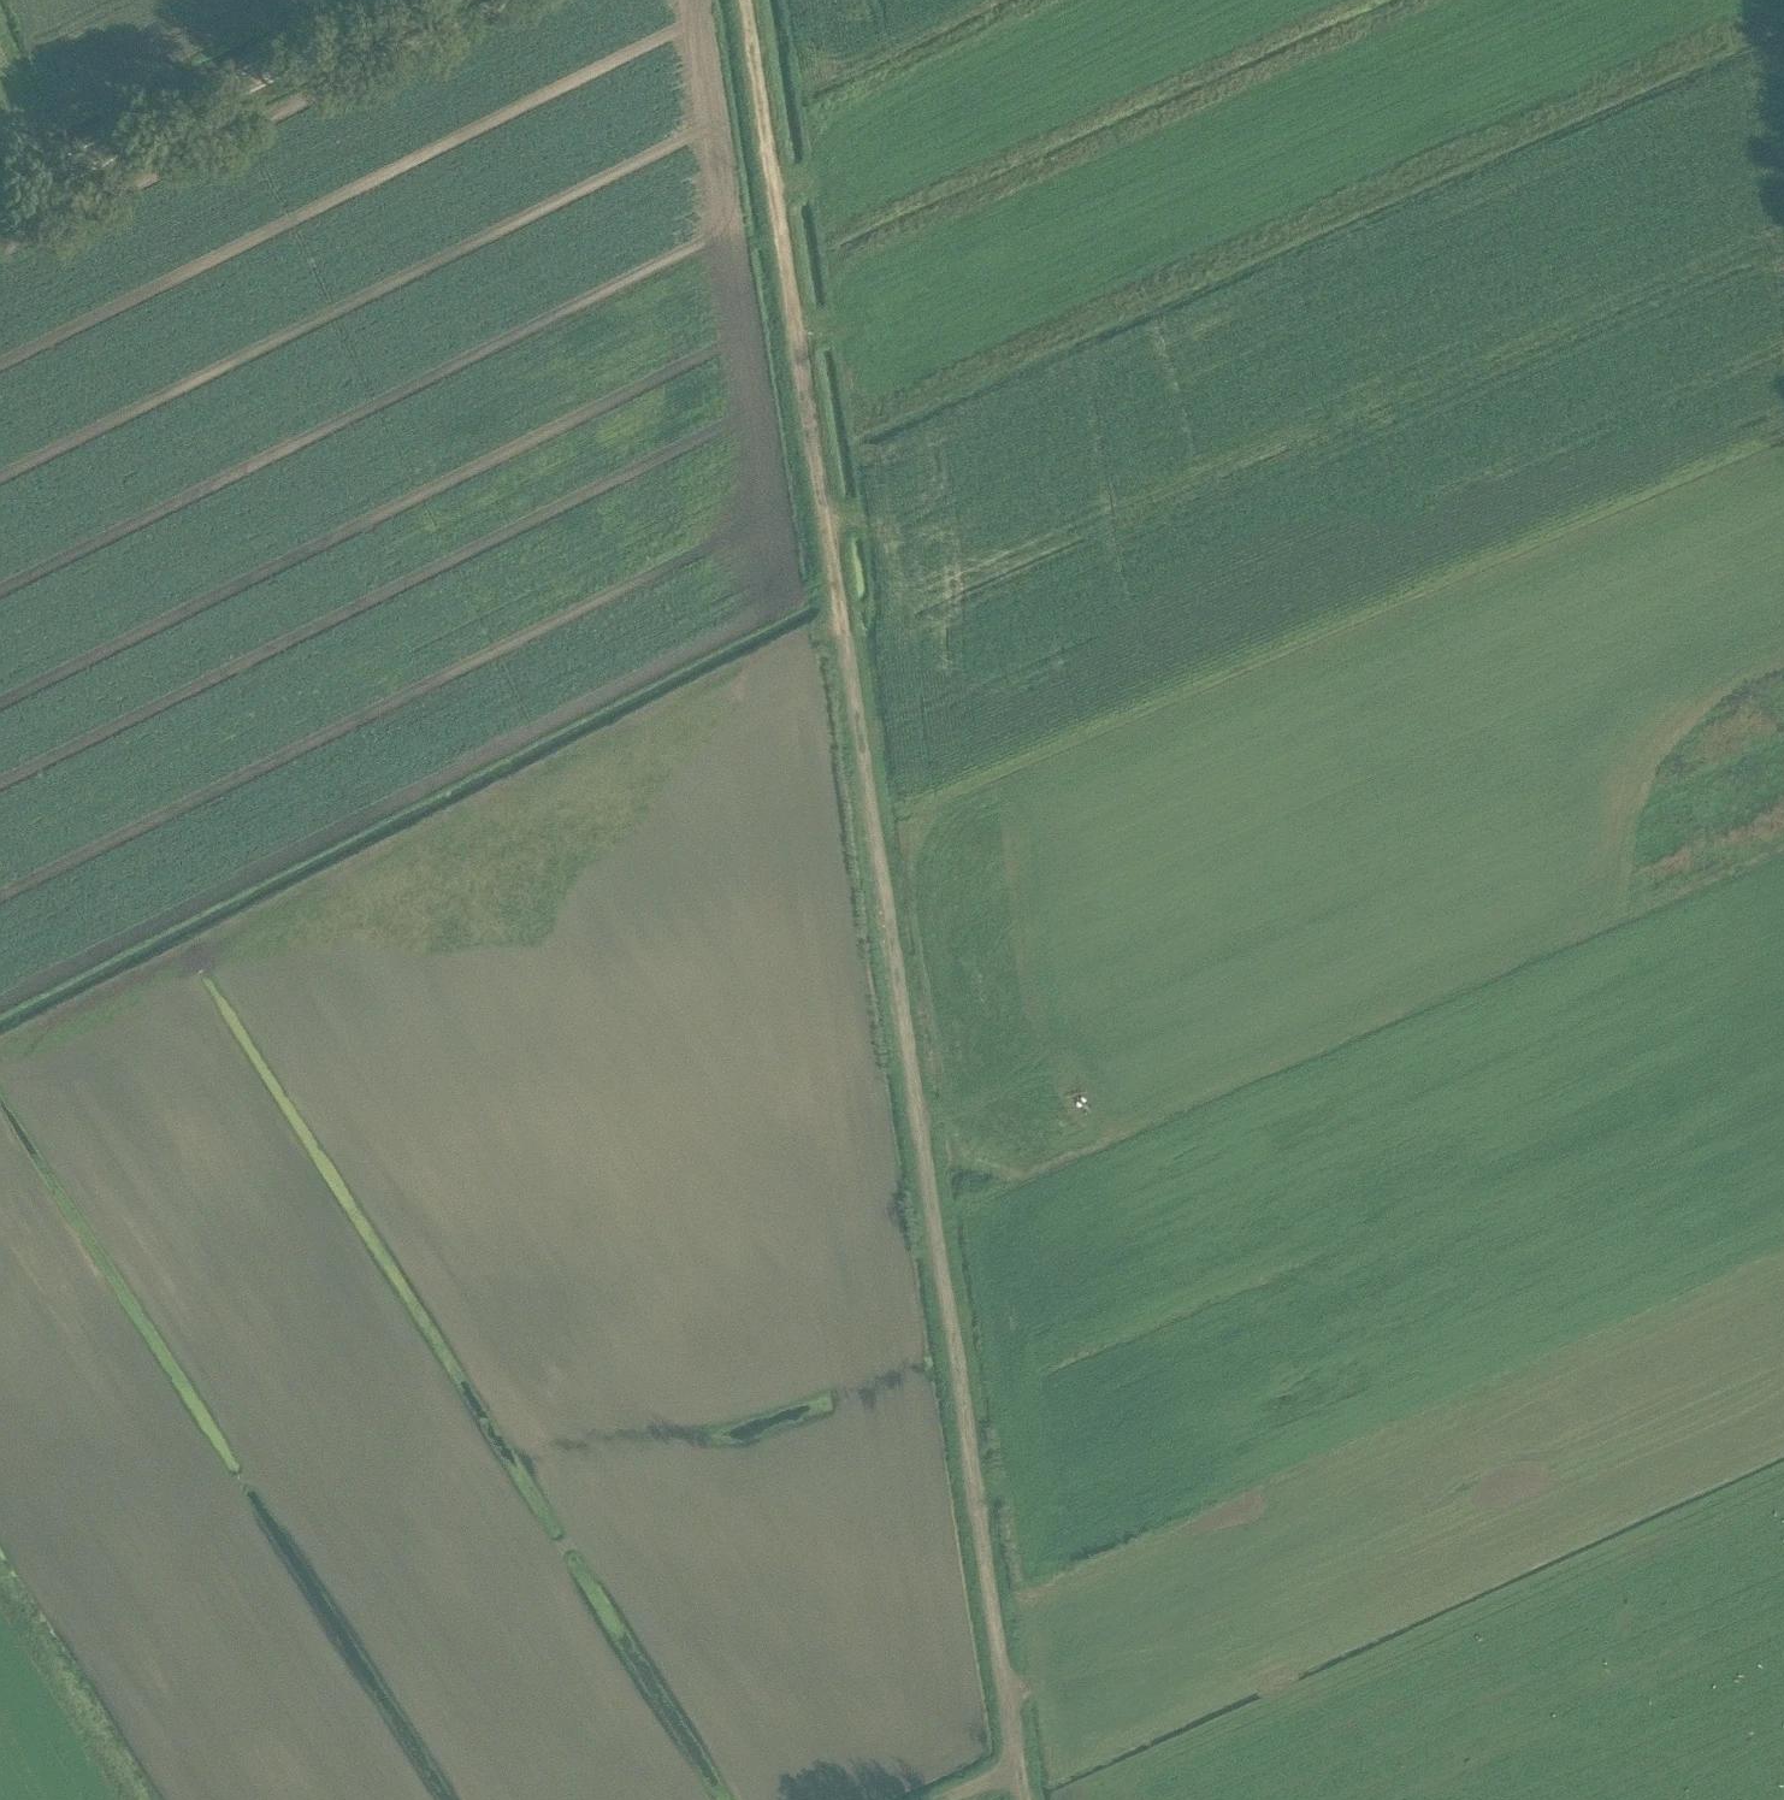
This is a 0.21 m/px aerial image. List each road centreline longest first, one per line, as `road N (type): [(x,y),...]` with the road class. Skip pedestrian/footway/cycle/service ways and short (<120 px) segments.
road 1 (track): [(1030,1799),(745,0)]
road 2 (unclassified): [(0,205),(416,0)]

